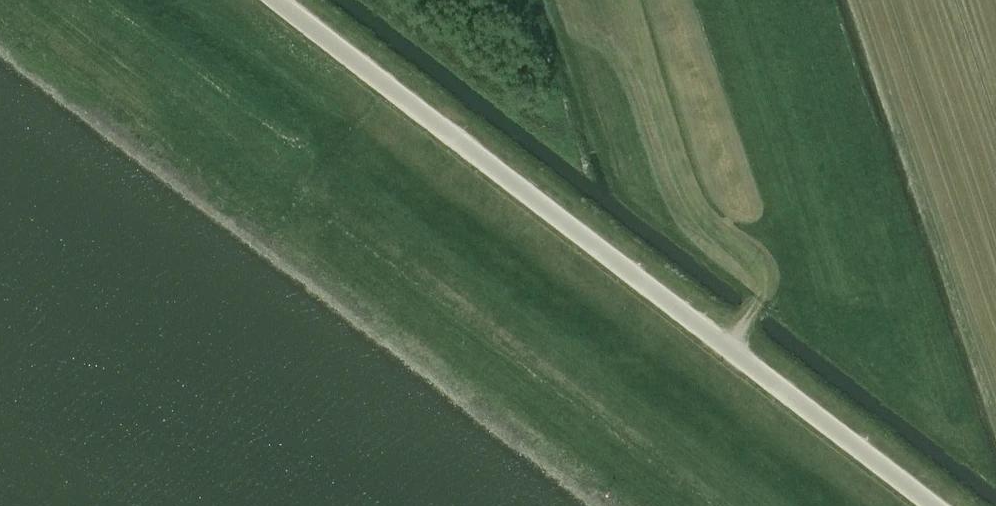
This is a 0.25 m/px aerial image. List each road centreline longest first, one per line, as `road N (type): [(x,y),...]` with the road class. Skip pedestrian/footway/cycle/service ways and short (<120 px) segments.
road 1 (unclassified): [(938,505),(275,0)]

